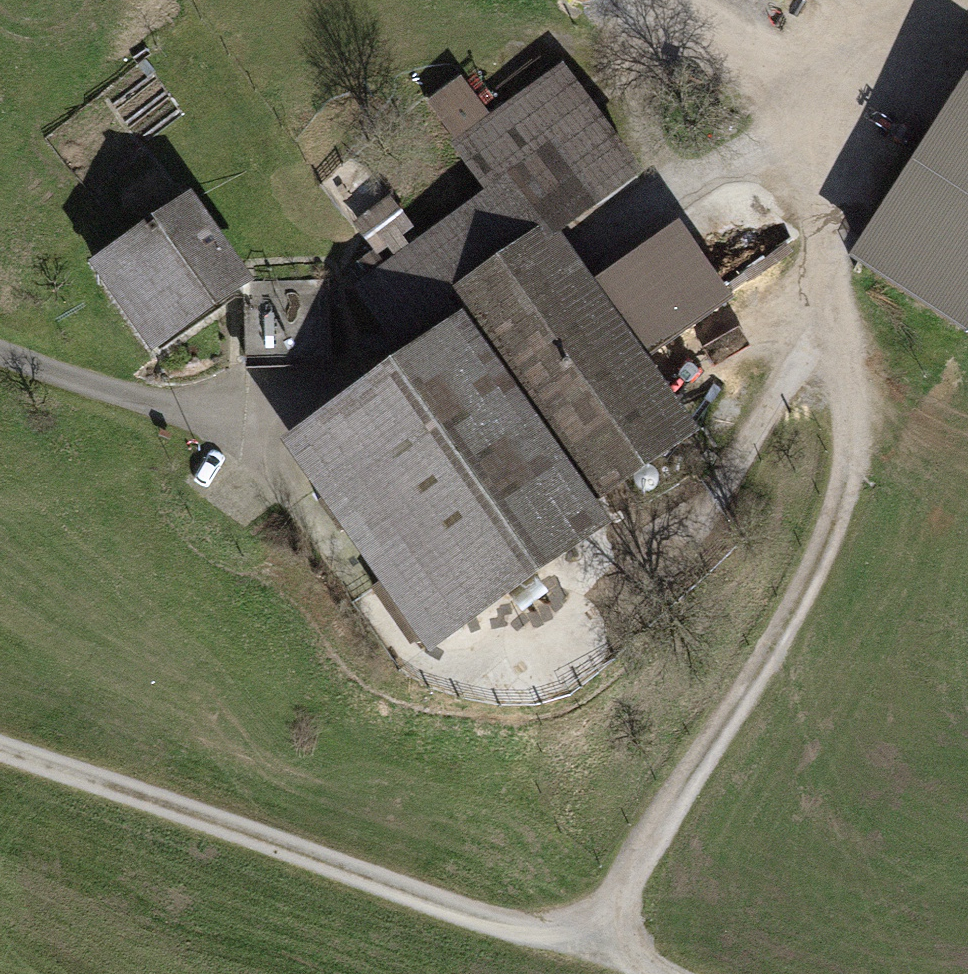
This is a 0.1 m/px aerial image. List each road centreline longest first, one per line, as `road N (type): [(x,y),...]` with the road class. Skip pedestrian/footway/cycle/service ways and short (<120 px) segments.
road 1 (track): [(962,0),(859,67),(833,100),(819,172),(856,421),(841,499),(778,636),(579,950)]
road 2 (track): [(645,973),(0,750)]
road 3 (track): [(243,422),(306,428),(347,419),(691,180),(738,158),(820,143)]
road 4 (track): [(243,422),(420,669),(477,680),(543,641)]
road 5 (track): [(839,298),(713,502)]
road 6 (track): [(833,268),(678,400)]

